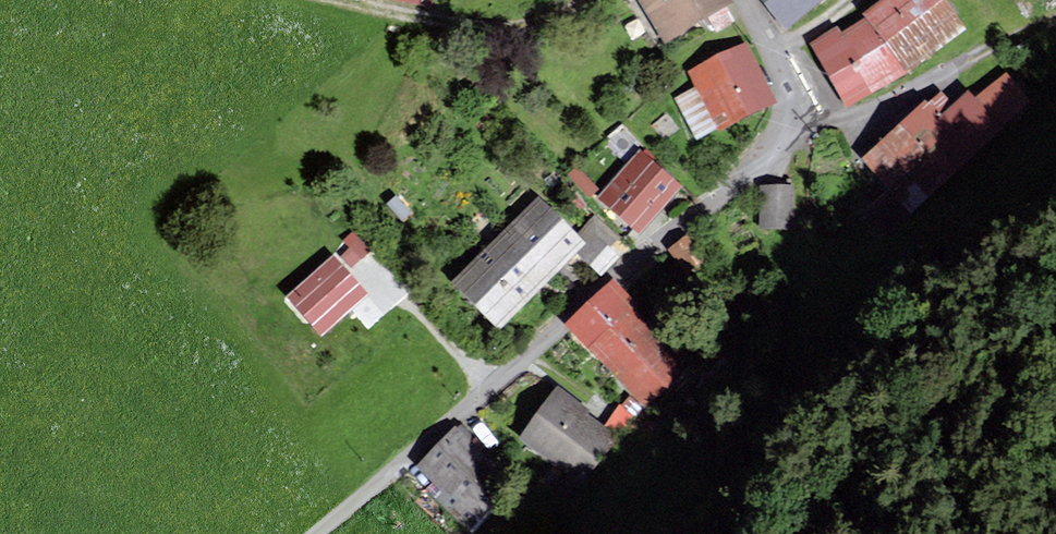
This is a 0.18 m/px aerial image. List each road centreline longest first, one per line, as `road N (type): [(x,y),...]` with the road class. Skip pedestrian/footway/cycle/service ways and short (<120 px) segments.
road 1 (unclassified): [(745,0),(788,98),(771,149),(316,533)]
road 2 (track): [(346,0),(469,29),(525,27),(596,0)]

